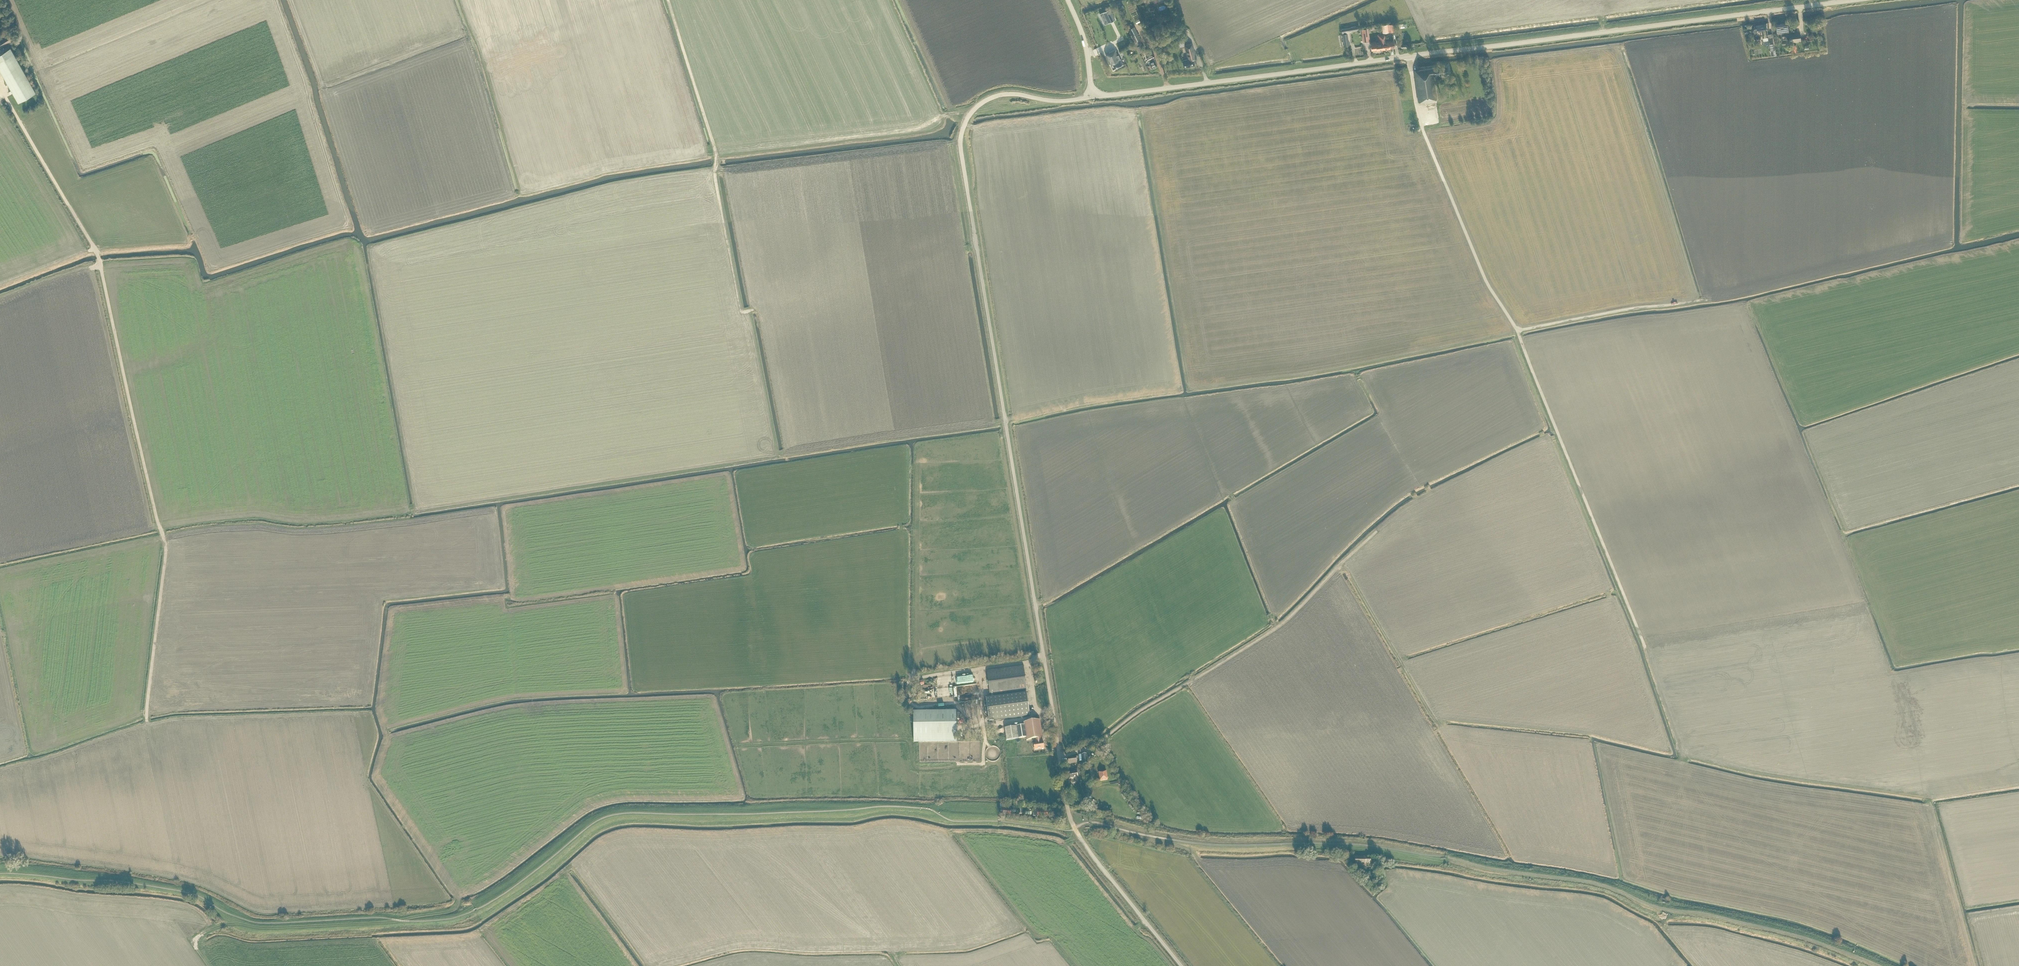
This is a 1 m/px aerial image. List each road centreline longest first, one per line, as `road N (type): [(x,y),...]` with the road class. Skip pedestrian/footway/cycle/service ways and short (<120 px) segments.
road 1 (unclassified): [(1180,965),(1069,816),(960,146),(970,114),(997,95),(1092,97)]
road 2 (tertiary): [(1092,97),(1855,0)]
road 3 (track): [(1087,749),(1280,625),(1377,532)]

